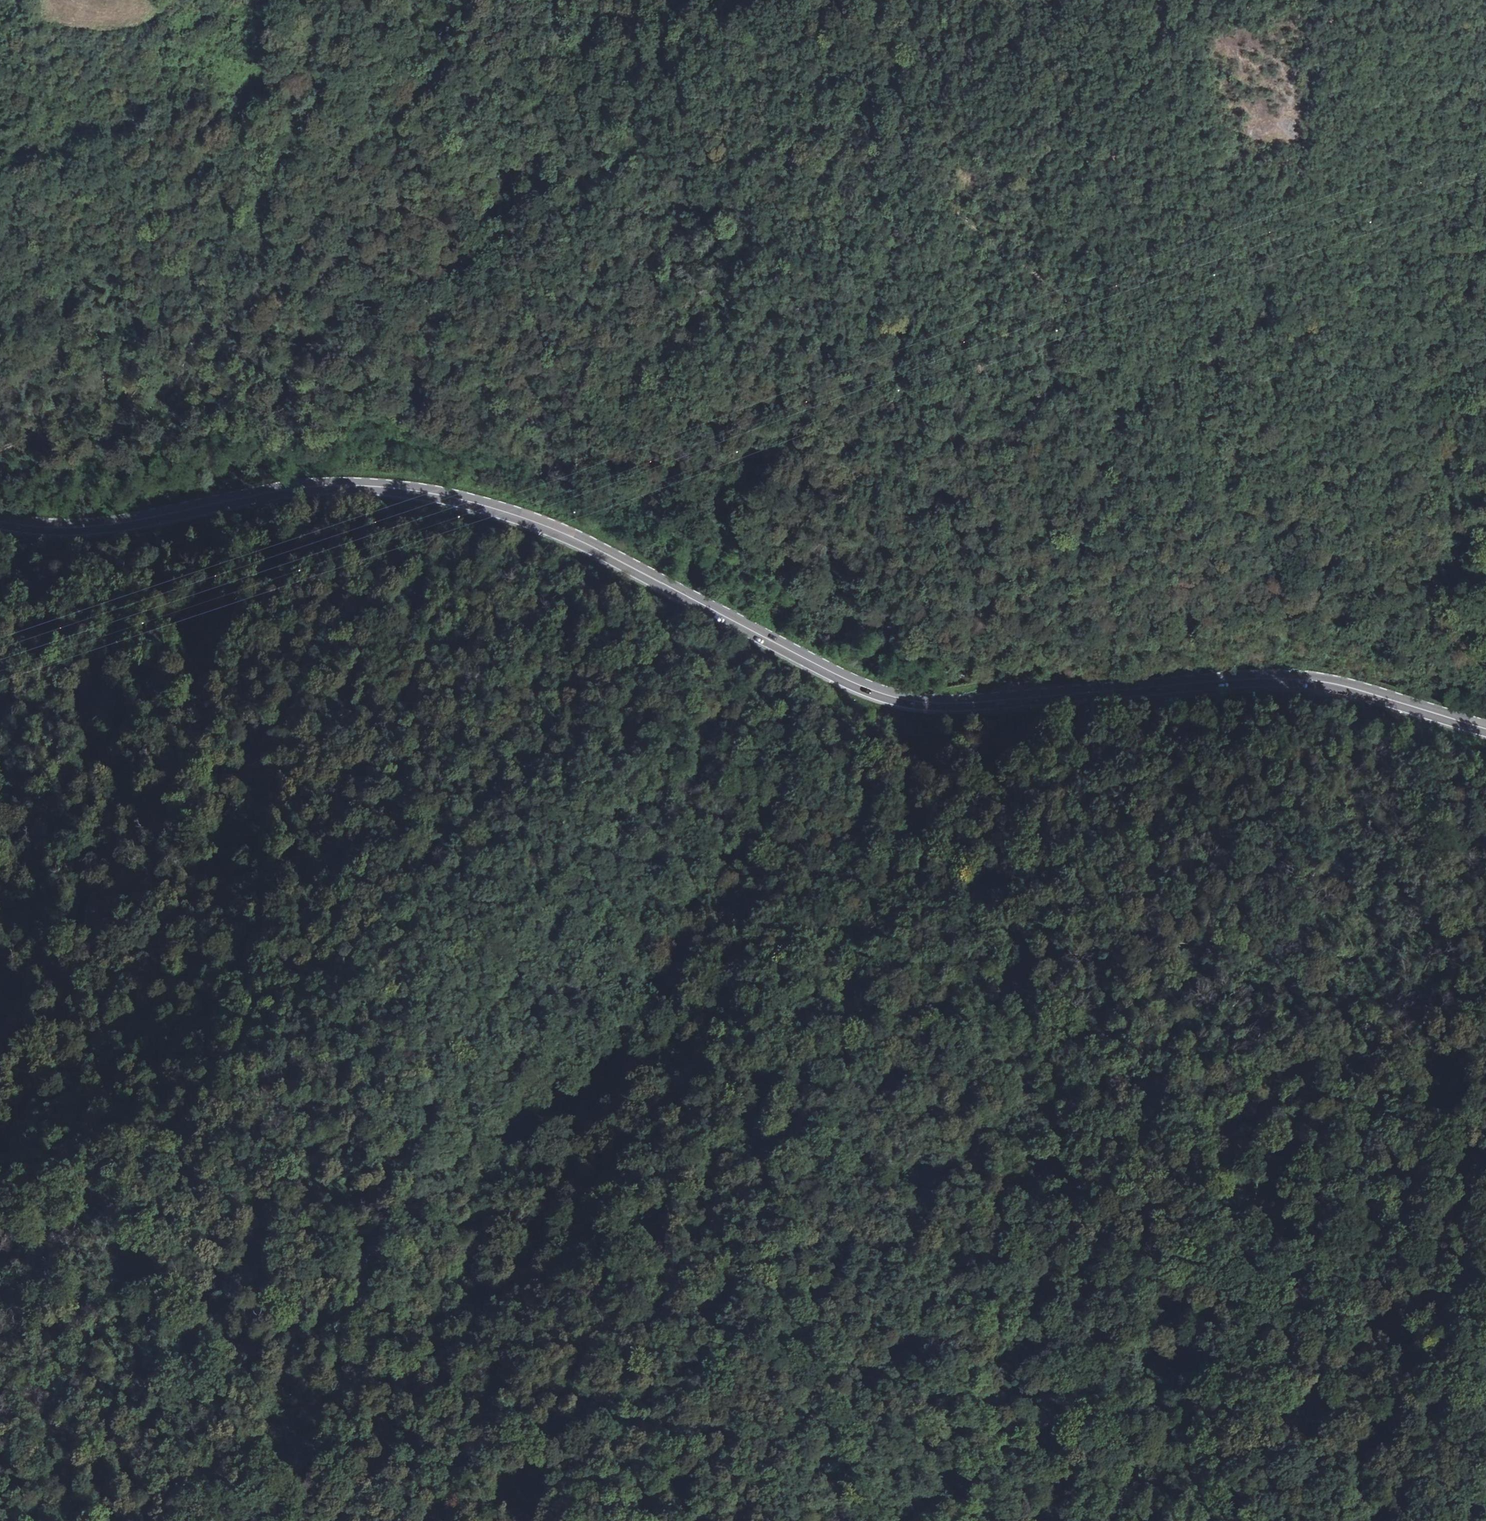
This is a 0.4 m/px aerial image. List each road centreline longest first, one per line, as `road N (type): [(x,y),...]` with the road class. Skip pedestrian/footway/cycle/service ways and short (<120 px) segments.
road 1 (secondary): [(0,518),(113,520),(314,486),(417,491),(526,517),(811,665),(906,700),(1261,674),(1360,690),(1485,727)]

